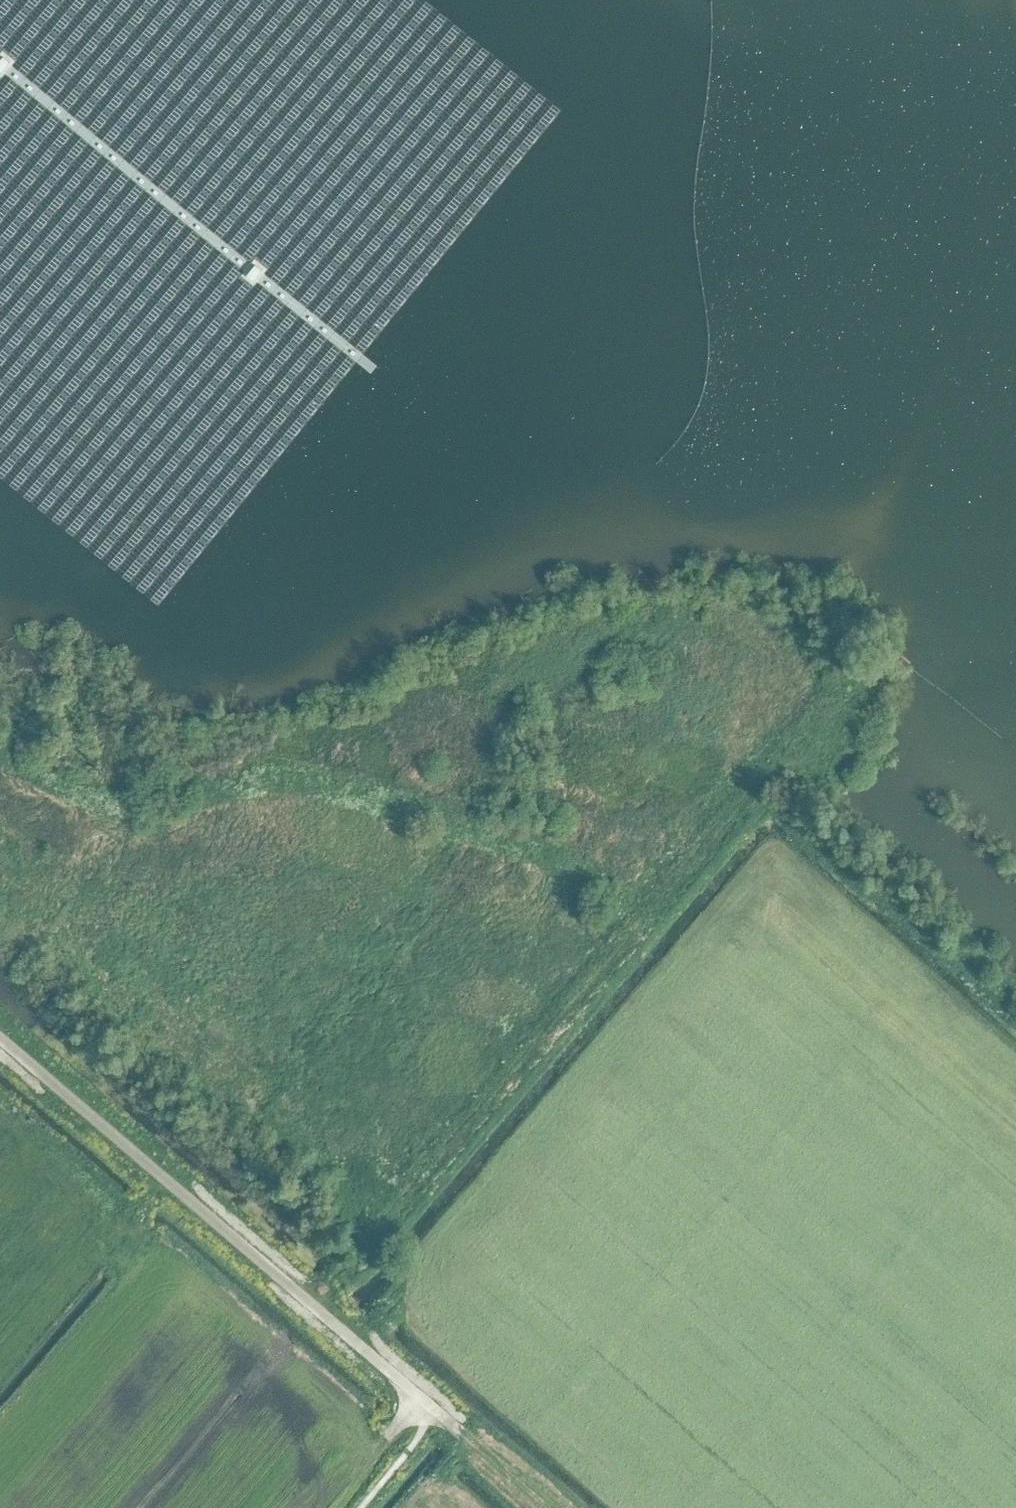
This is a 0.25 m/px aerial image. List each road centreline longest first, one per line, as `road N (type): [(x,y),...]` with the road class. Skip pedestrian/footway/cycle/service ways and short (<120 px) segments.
road 1 (unclassified): [(0,1036),(459,1429)]
road 2 (track): [(459,1429),(549,1507)]

